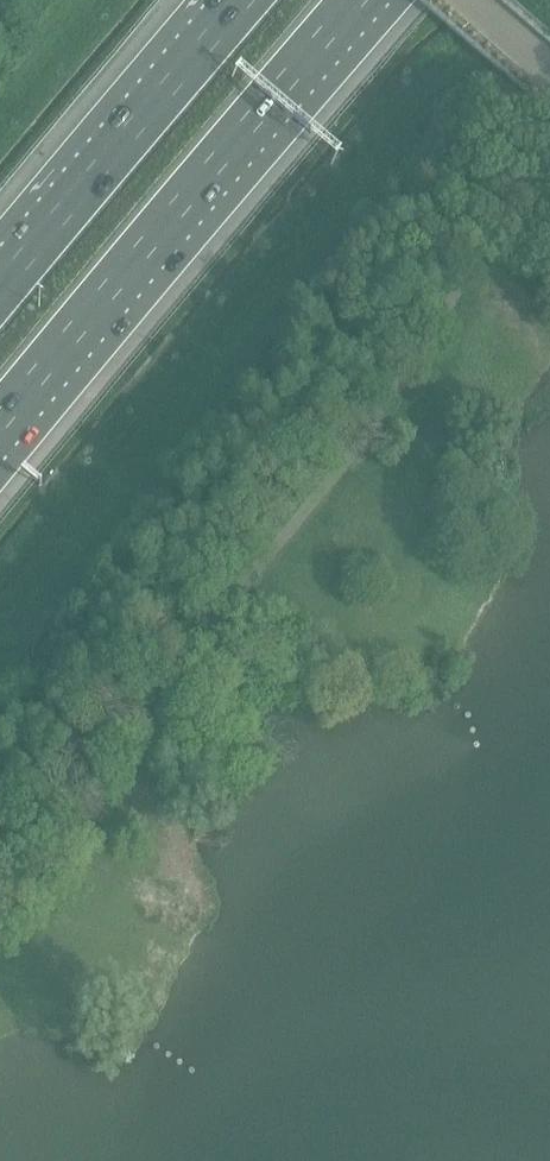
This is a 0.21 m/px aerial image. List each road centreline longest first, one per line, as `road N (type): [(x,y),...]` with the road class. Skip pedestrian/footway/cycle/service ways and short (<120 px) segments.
road 1 (motorway): [(0,420),(357,0)]
road 2 (motorway): [(242,0),(0,289)]

